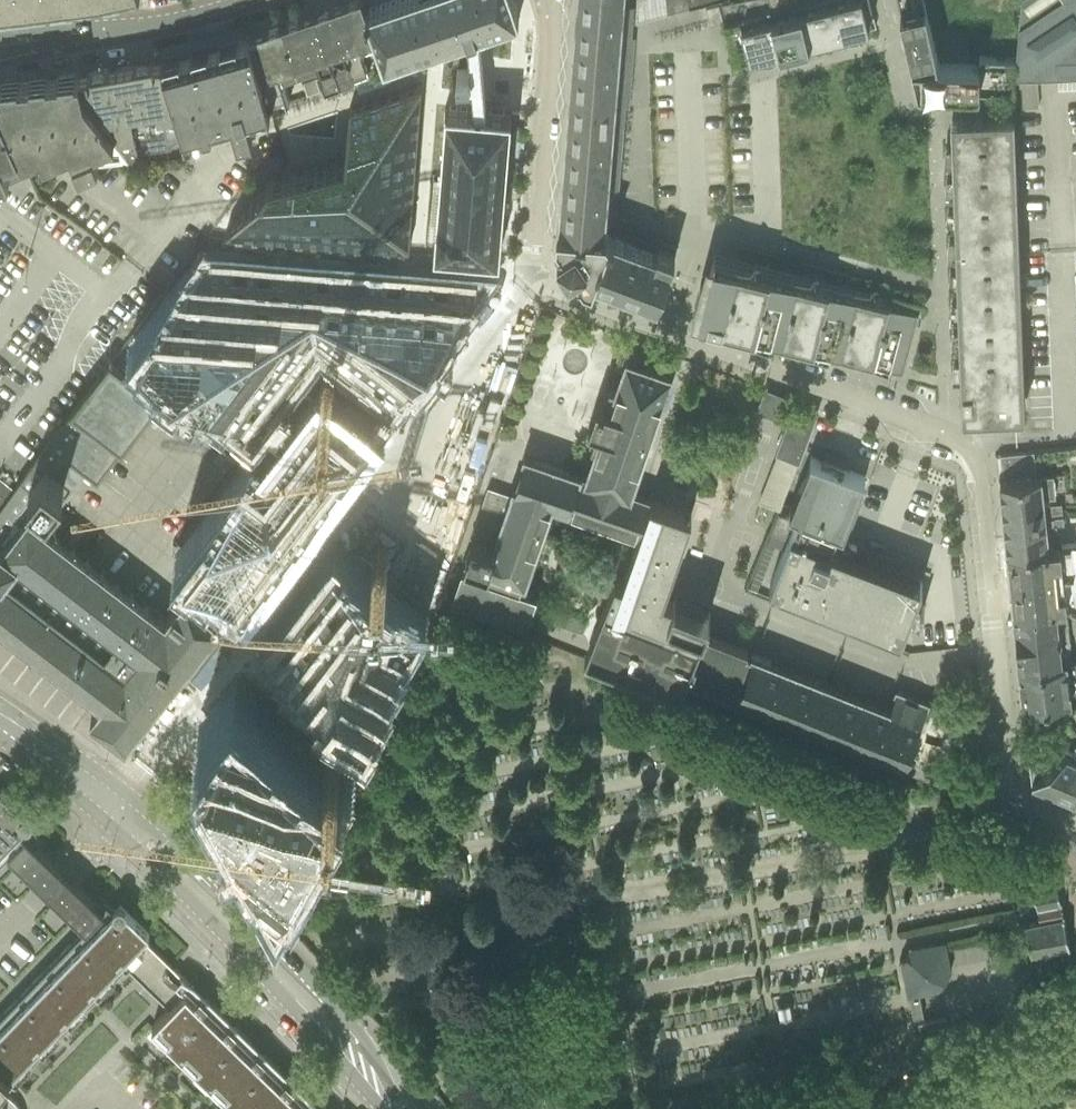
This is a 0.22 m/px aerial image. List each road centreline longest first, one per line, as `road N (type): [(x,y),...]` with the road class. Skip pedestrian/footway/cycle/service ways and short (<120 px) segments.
road 1 (residential): [(524,277),(960,442),(974,460),(981,496),(1004,779),(1031,812),(1075,824)]
road 2 (unclassified): [(114,810),(524,277)]
road 3 (secondary): [(402,1108),(361,1031),(291,958),(186,850),(114,810)]
road 4 (secondary): [(114,810),(149,862),(385,1108)]
road 5 (residential): [(546,0),(524,277)]
road 6 (tertiary): [(0,46),(167,23),(249,0)]
road 7 (residential): [(0,937),(114,810)]
road 8 (unclassified): [(951,1108),(1075,1032)]
road 9 (secondary): [(0,722),(114,810)]

